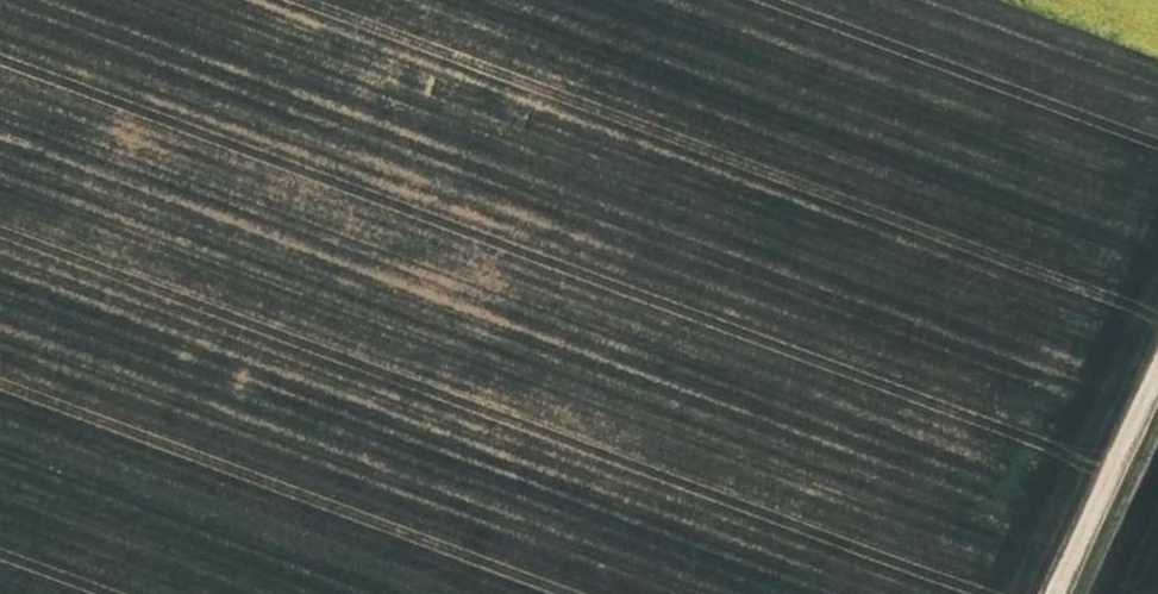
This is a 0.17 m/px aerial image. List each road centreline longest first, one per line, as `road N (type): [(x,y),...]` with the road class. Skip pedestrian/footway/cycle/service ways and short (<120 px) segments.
road 1 (track): [(1157,365),(1051,593)]

